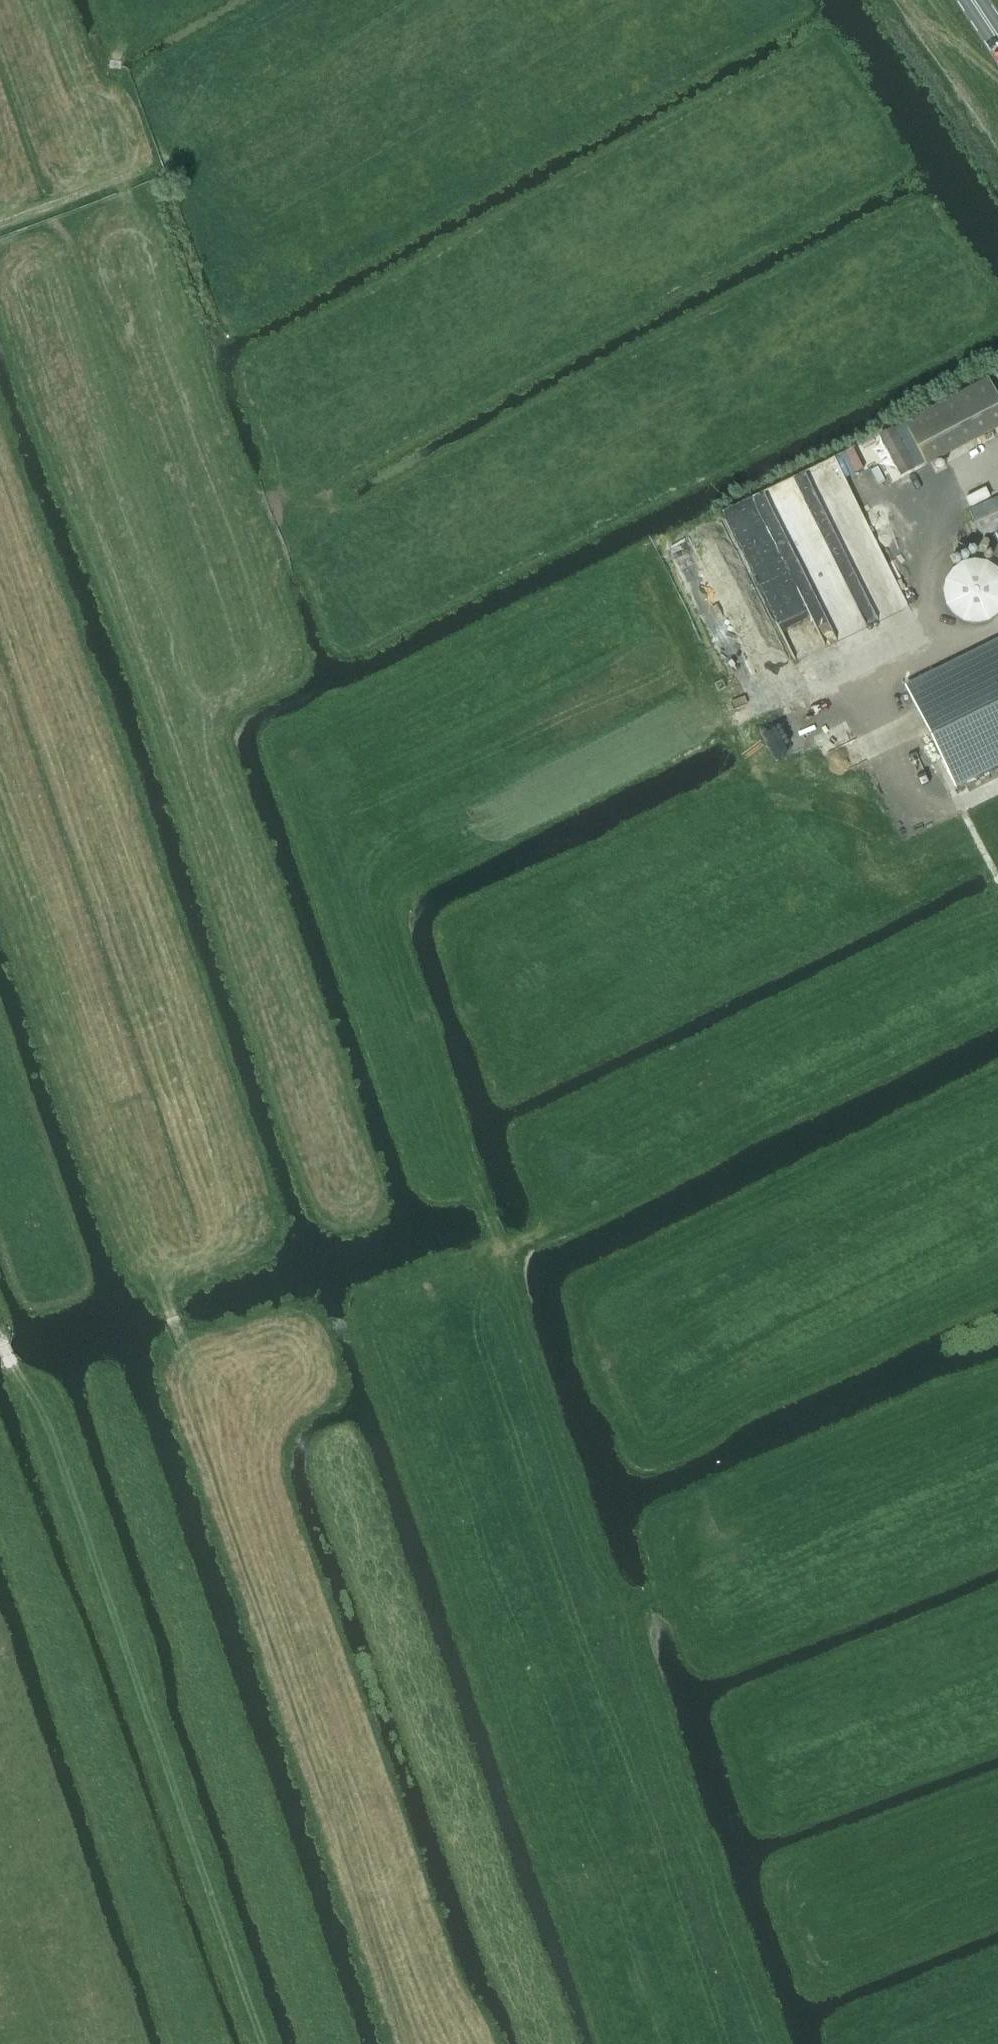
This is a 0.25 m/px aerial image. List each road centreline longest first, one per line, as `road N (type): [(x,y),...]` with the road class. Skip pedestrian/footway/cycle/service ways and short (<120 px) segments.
road 1 (track): [(0,224),(178,159)]

